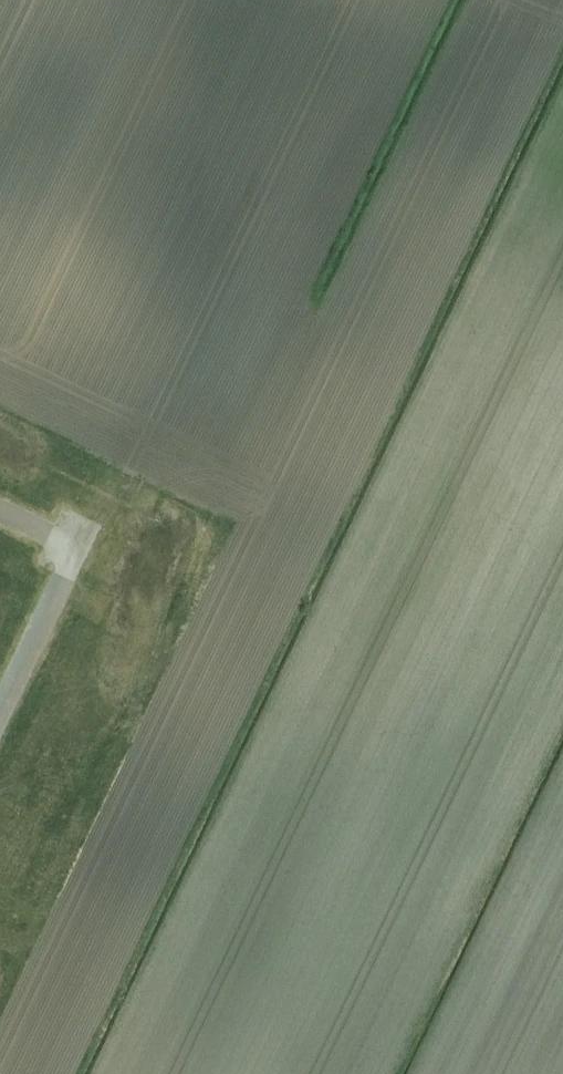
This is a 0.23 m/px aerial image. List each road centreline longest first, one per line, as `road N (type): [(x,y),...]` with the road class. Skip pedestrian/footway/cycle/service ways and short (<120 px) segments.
road 1 (residential): [(0,697),(72,542),(0,507)]

